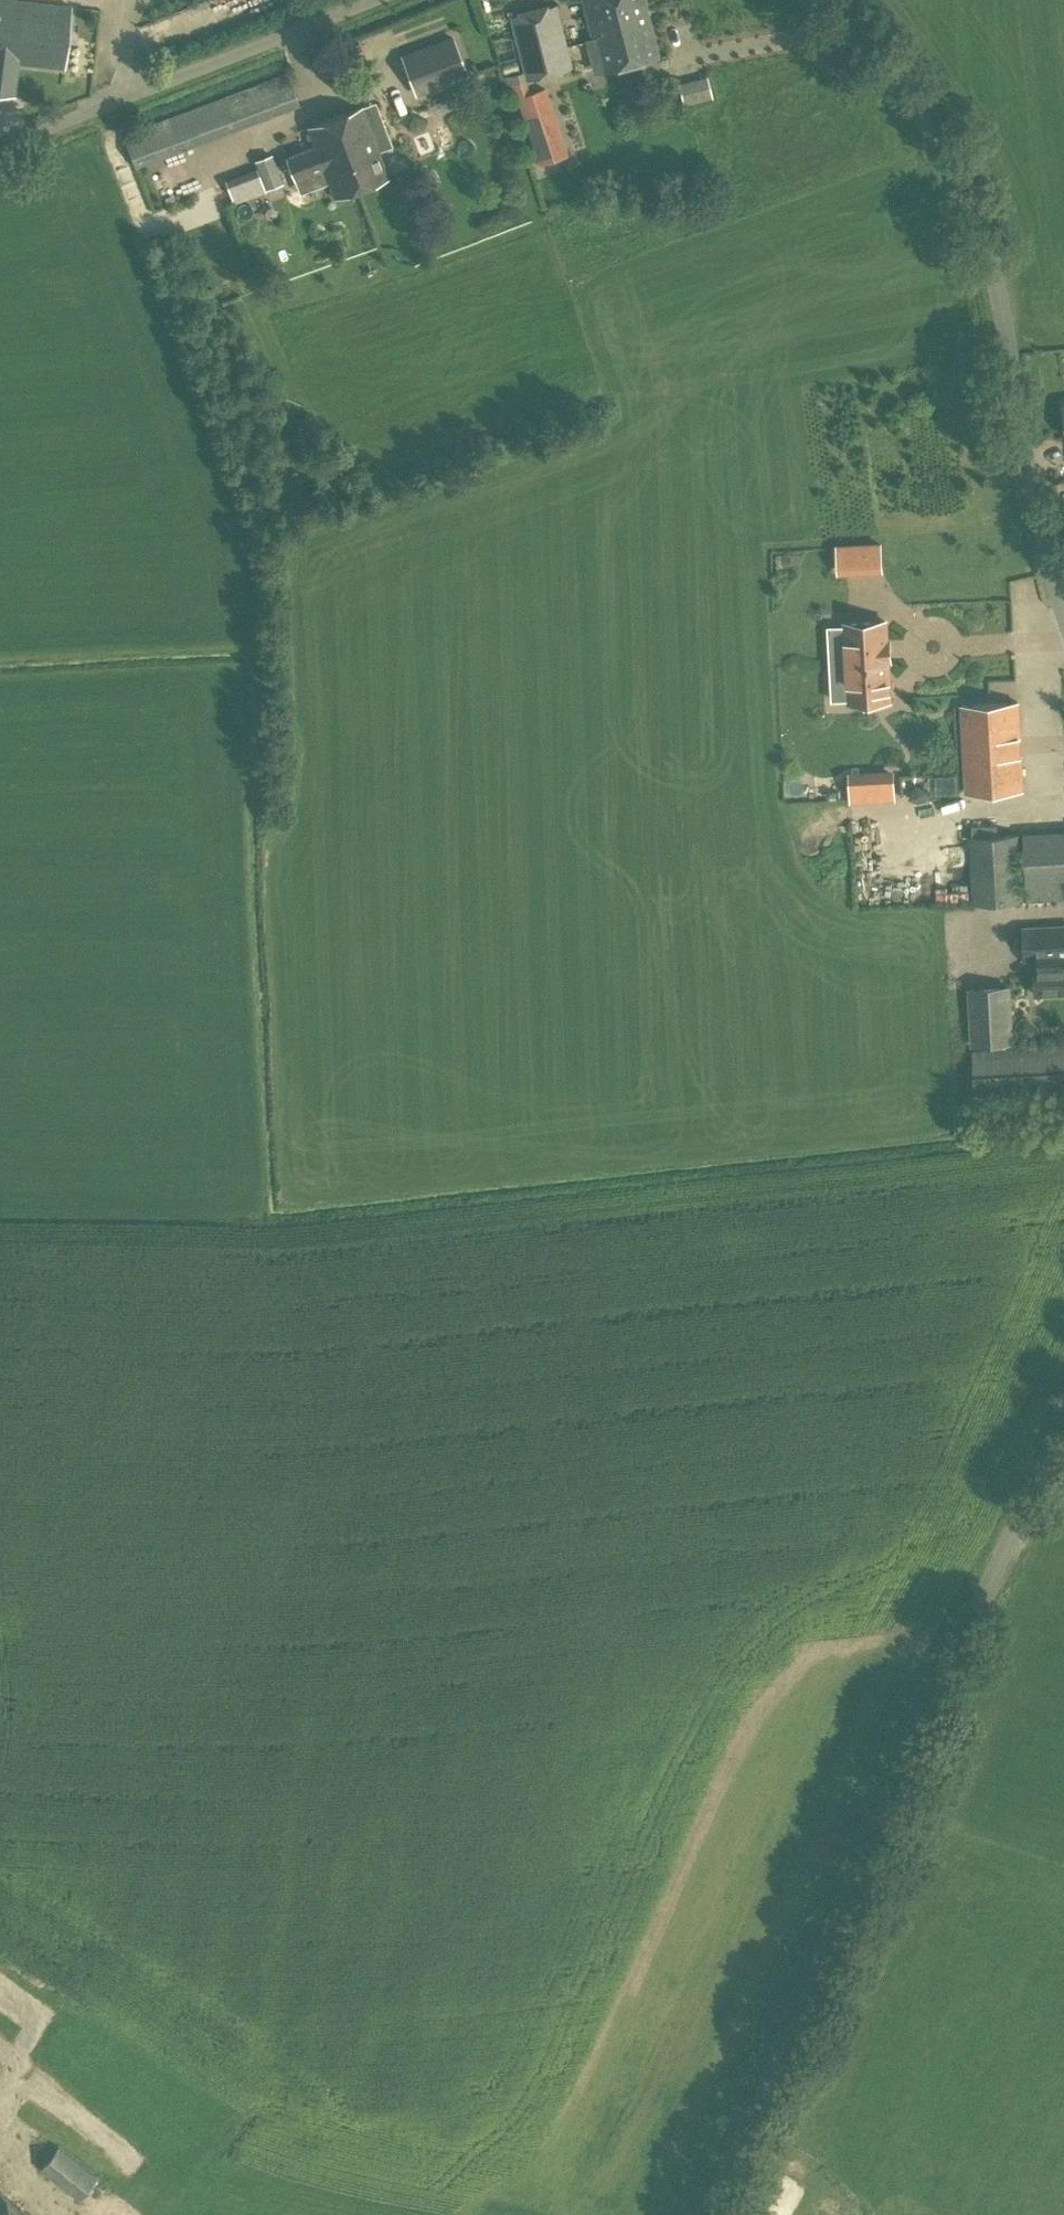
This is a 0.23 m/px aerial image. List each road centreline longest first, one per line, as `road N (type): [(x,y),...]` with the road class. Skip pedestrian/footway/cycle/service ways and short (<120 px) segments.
road 1 (unclassified): [(1063,1424),(752,2124),(703,2214)]
road 2 (unclassified): [(842,0),(929,115),(970,193),(1037,524),(1063,599)]
road 3 (unclassified): [(0,148),(379,0)]

